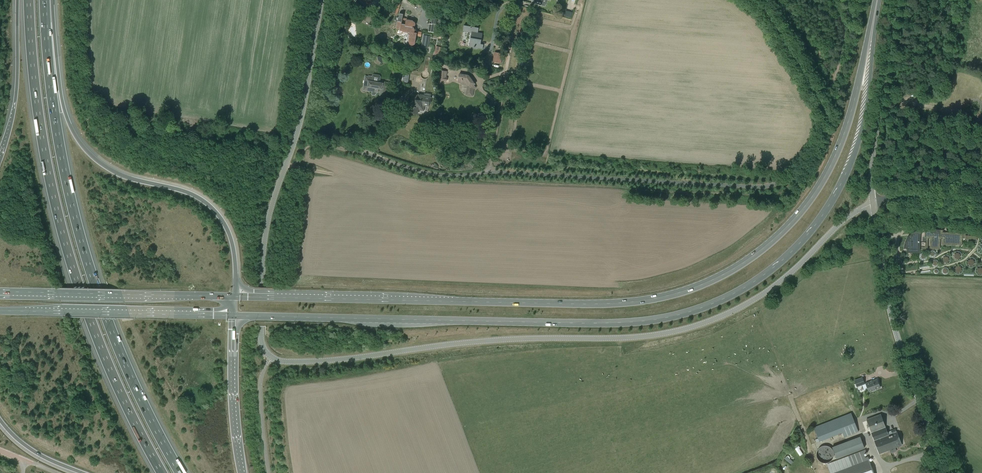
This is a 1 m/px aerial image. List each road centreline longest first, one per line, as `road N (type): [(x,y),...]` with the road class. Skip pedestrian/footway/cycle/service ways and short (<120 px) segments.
road 1 (primary): [(234,316),(622,323),(726,298),(792,251),(843,179),(862,124),(873,22)]
road 2 (primary): [(873,22),(843,138),(817,189),(774,239),(706,283),(603,304),(236,296)]
road 3 (unclassified): [(272,357),(333,360),(677,331),(764,293),(873,203)]
road 4 (unclassified): [(489,172),(755,187),(790,177),(818,144),(820,104),(753,0)]
road 5 (motorway): [(181,472),(128,370),(86,256),(58,136),(44,0)]
road 6 (motorway): [(30,0),(42,137),(64,236),(102,349),(162,472)]
road 7 (motorway): [(236,296),(230,237),(213,209),(191,194),(119,174),(77,138),(46,0)]
road 8 (unclassified): [(272,357),(261,337),(265,233),(300,122),(321,0)]
road 9 (unclassified): [(935,450),(888,304),(873,203)]
road 10 (primary): [(236,296),(0,291)]
road 11 (primary): [(0,311),(234,316)]
road 12 (unclassified): [(873,203),(896,0)]
road 13 (unclassified): [(489,172),(519,0)]
road 14 (motorway): [(17,0),(17,88),(0,155)]
road 15 (motorway): [(243,472),(234,316)]
road 16 (unclassified): [(349,150),(431,173),(489,172)]

